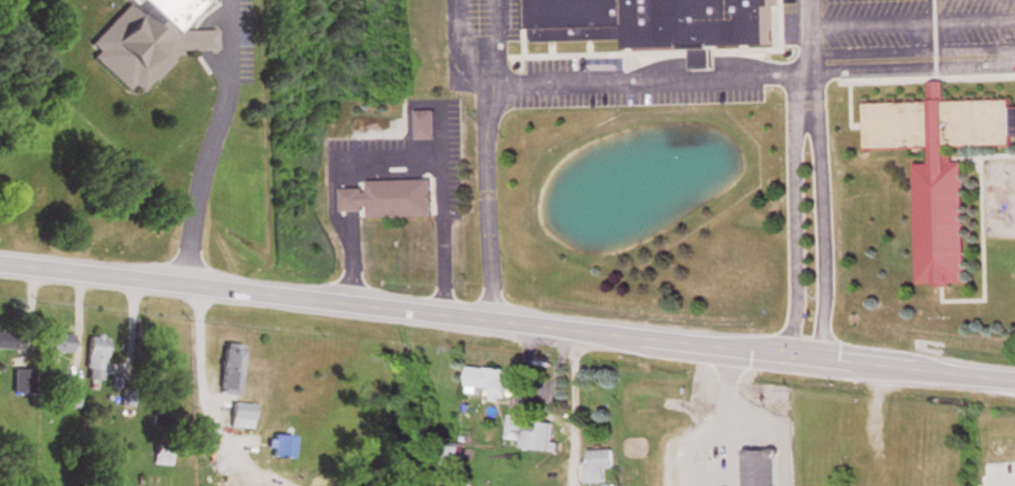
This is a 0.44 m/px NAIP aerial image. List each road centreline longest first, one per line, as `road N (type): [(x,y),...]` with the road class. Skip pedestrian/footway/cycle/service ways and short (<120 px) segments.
road 1 (tertiary): [(0,264),(1014,379)]

